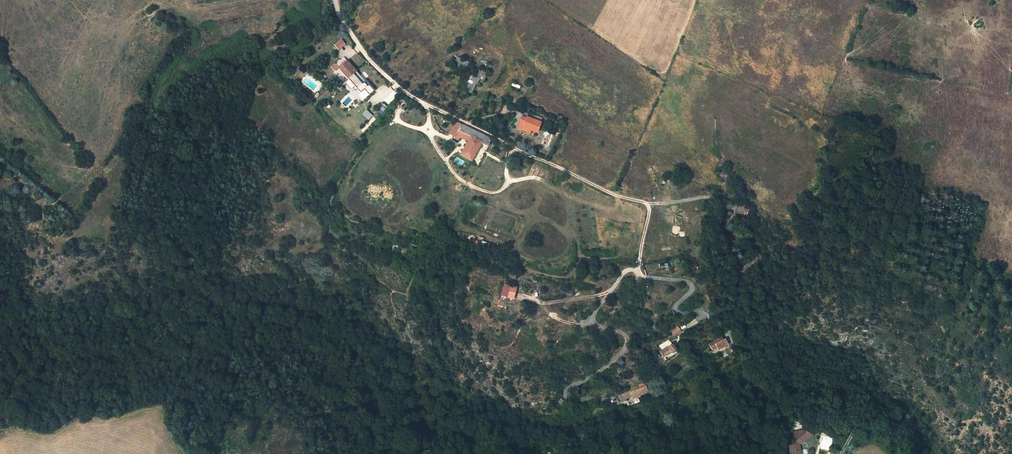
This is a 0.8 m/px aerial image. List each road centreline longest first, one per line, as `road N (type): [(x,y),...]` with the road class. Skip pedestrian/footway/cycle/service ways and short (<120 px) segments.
road 1 (unclassified): [(336,0),(368,59),(405,91),(645,203)]
road 2 (unclassified): [(645,203),(639,264),(623,272),(589,321),(621,333),(625,349),(565,392),(568,400),(612,401)]
road 3 (unclassified): [(645,203),(732,203),(730,240),(756,254),(739,280),(730,341)]

